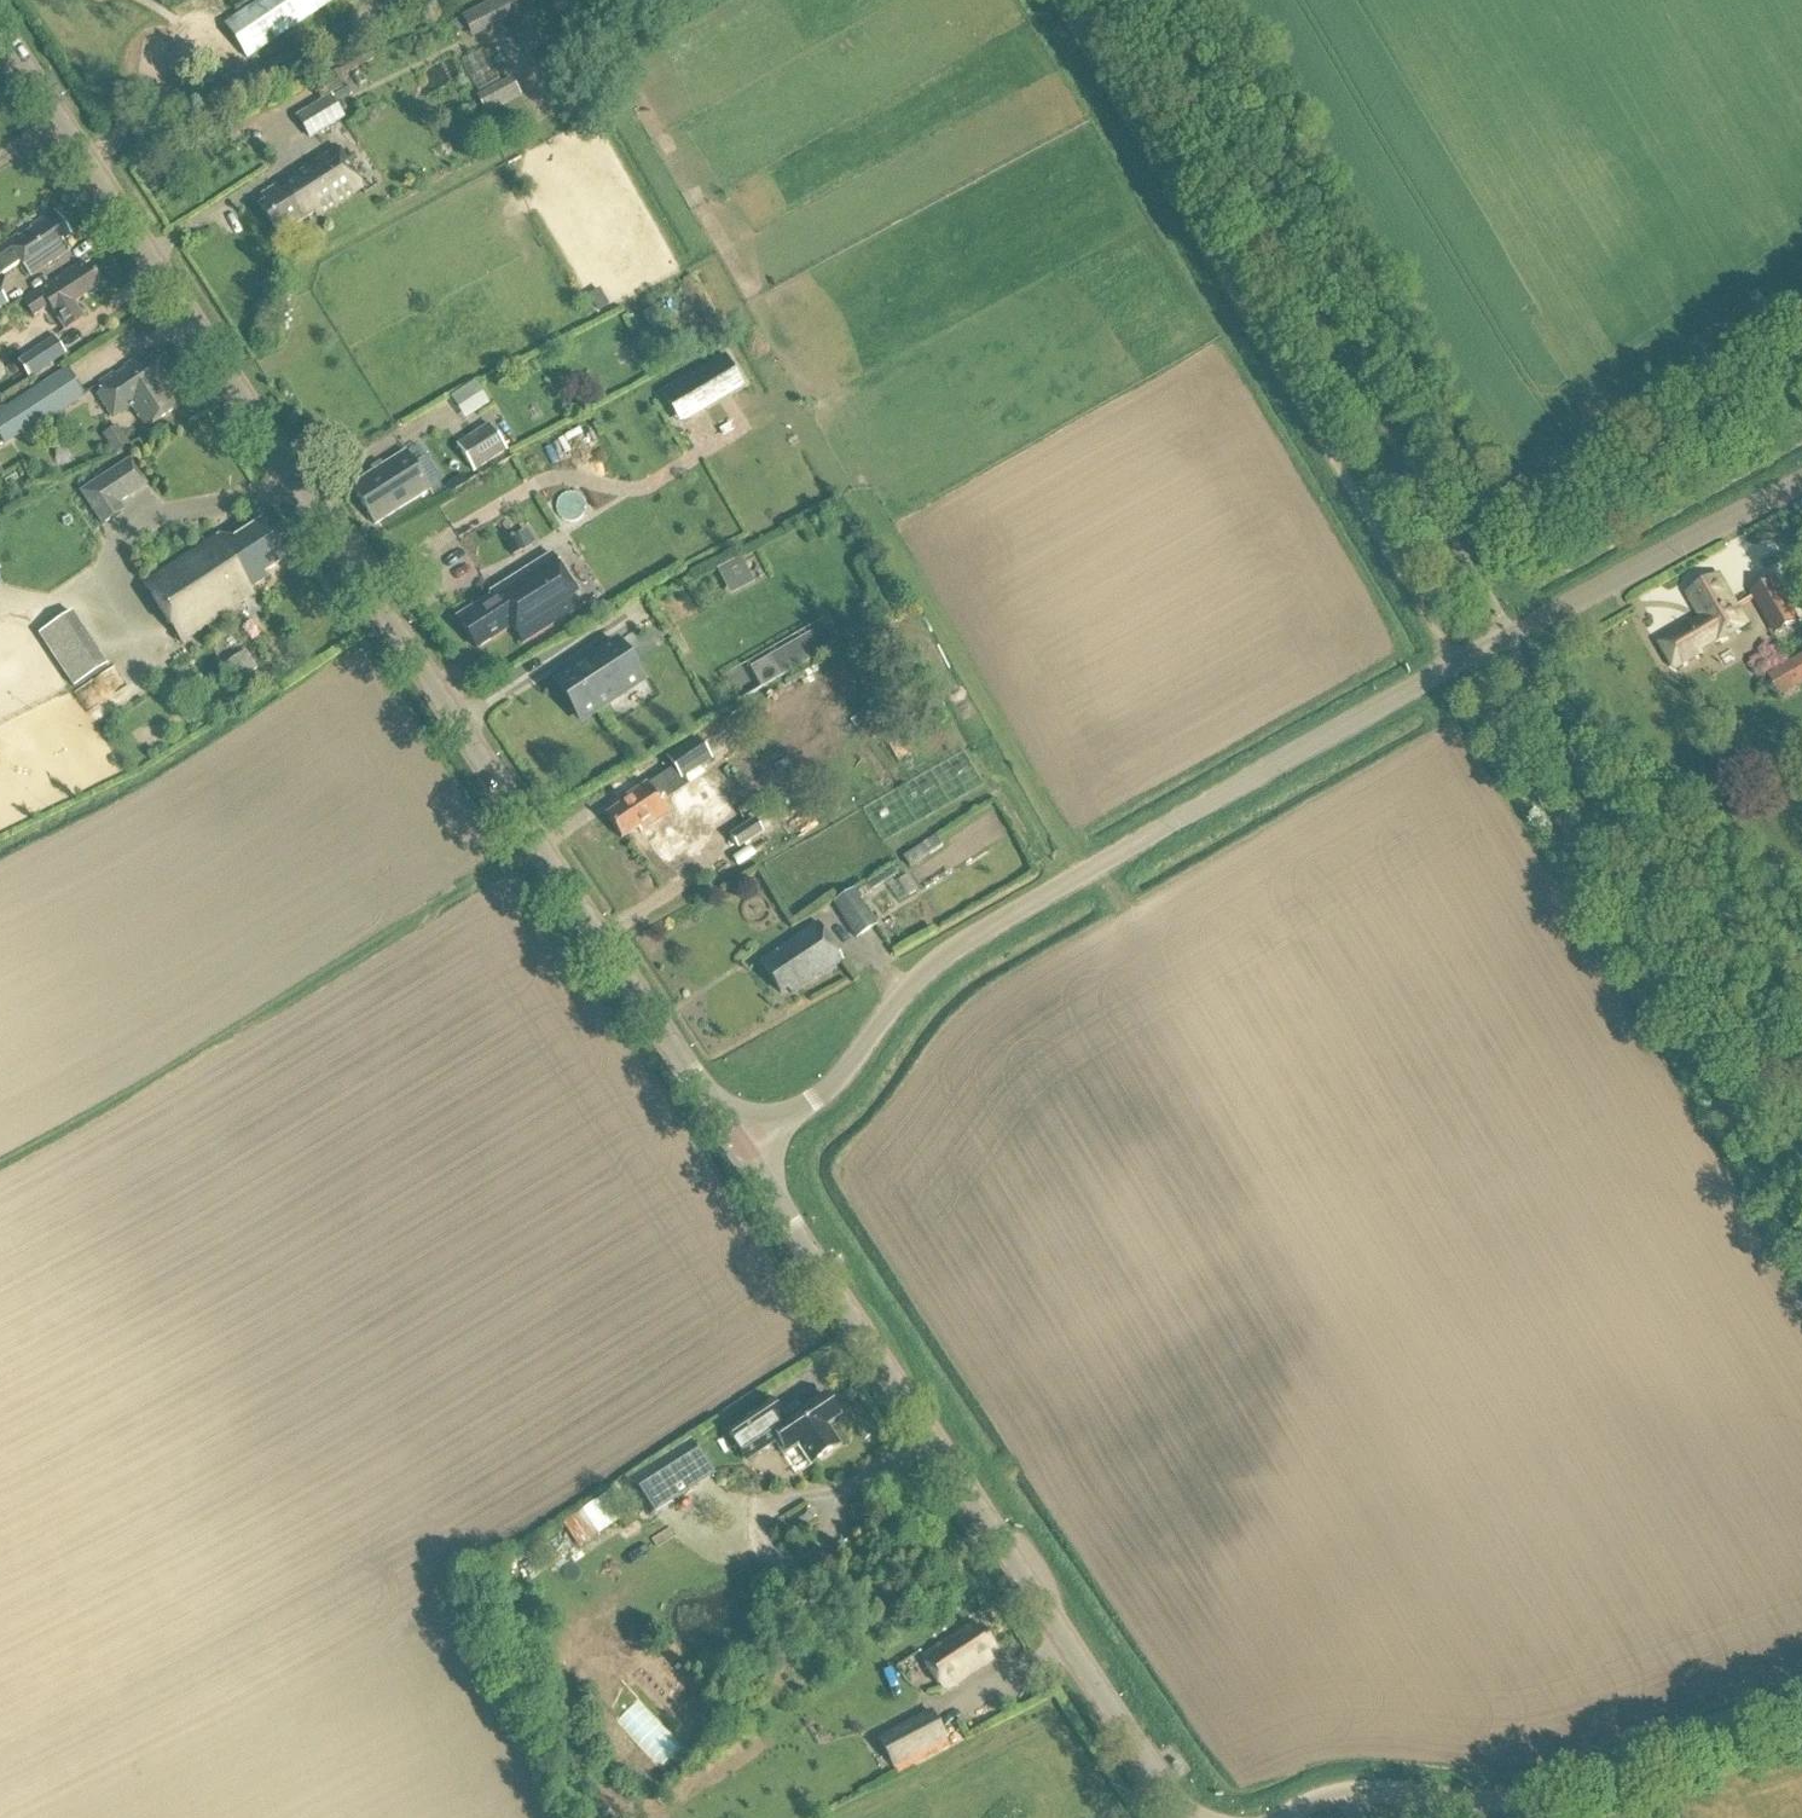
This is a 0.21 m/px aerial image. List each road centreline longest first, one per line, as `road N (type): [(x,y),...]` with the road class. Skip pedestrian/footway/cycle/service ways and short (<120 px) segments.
road 1 (track): [(1053,0),(1801,1231)]
road 2 (tertiary): [(748,1160),(0,33)]
road 3 (unclassified): [(748,1160),(832,1084),(933,963),(1453,663),(1801,481)]
road 4 (tertiary): [(1185,1817),(819,1280),(748,1160)]
road 5 (unclassified): [(1283,1817),(1348,1794),(1490,1805),(1540,1799),(1801,1716)]

